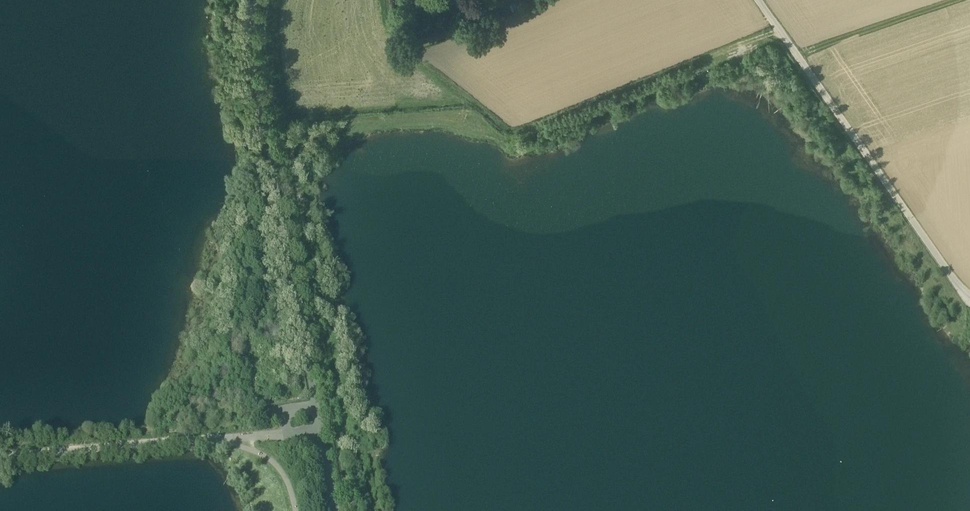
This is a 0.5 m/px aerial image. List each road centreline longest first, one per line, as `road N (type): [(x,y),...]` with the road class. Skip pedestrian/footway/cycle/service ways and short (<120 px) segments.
road 1 (residential): [(761,0),(969,297)]
road 2 (track): [(322,437),(0,458)]
road 3 (track): [(969,1),(804,60)]

